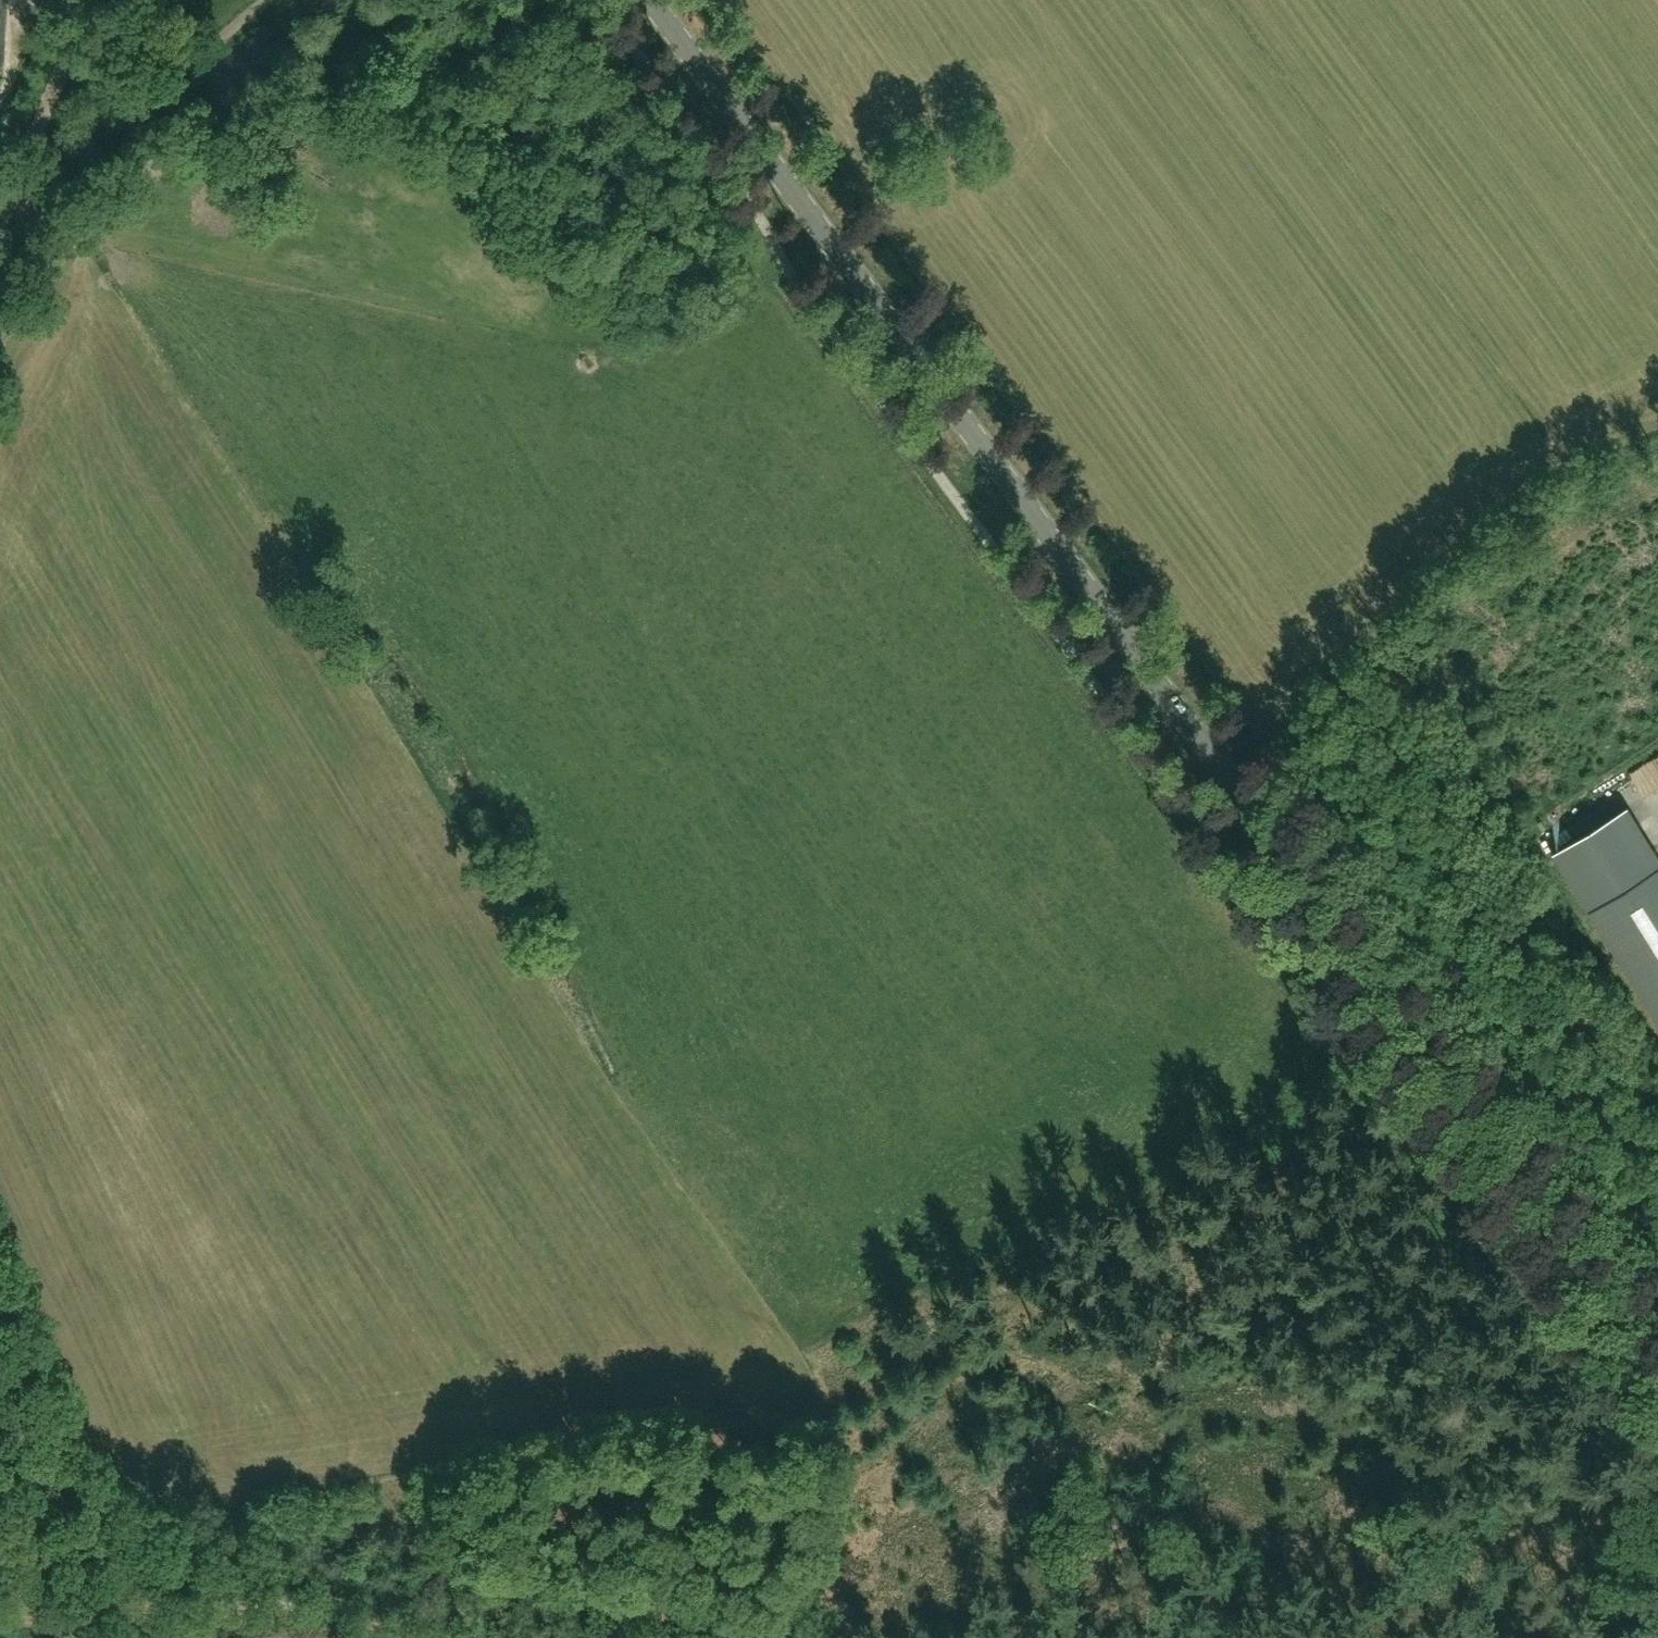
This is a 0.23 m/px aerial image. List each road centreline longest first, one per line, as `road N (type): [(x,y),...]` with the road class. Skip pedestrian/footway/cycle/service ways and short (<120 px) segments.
road 1 (tertiary): [(1657,1359),(653,0)]
road 2 (track): [(1657,450),(1576,490),(1242,792)]
road 3 (track): [(433,1637),(334,1591),(0,1602)]
road 4 (unclassified): [(0,208),(80,0)]

